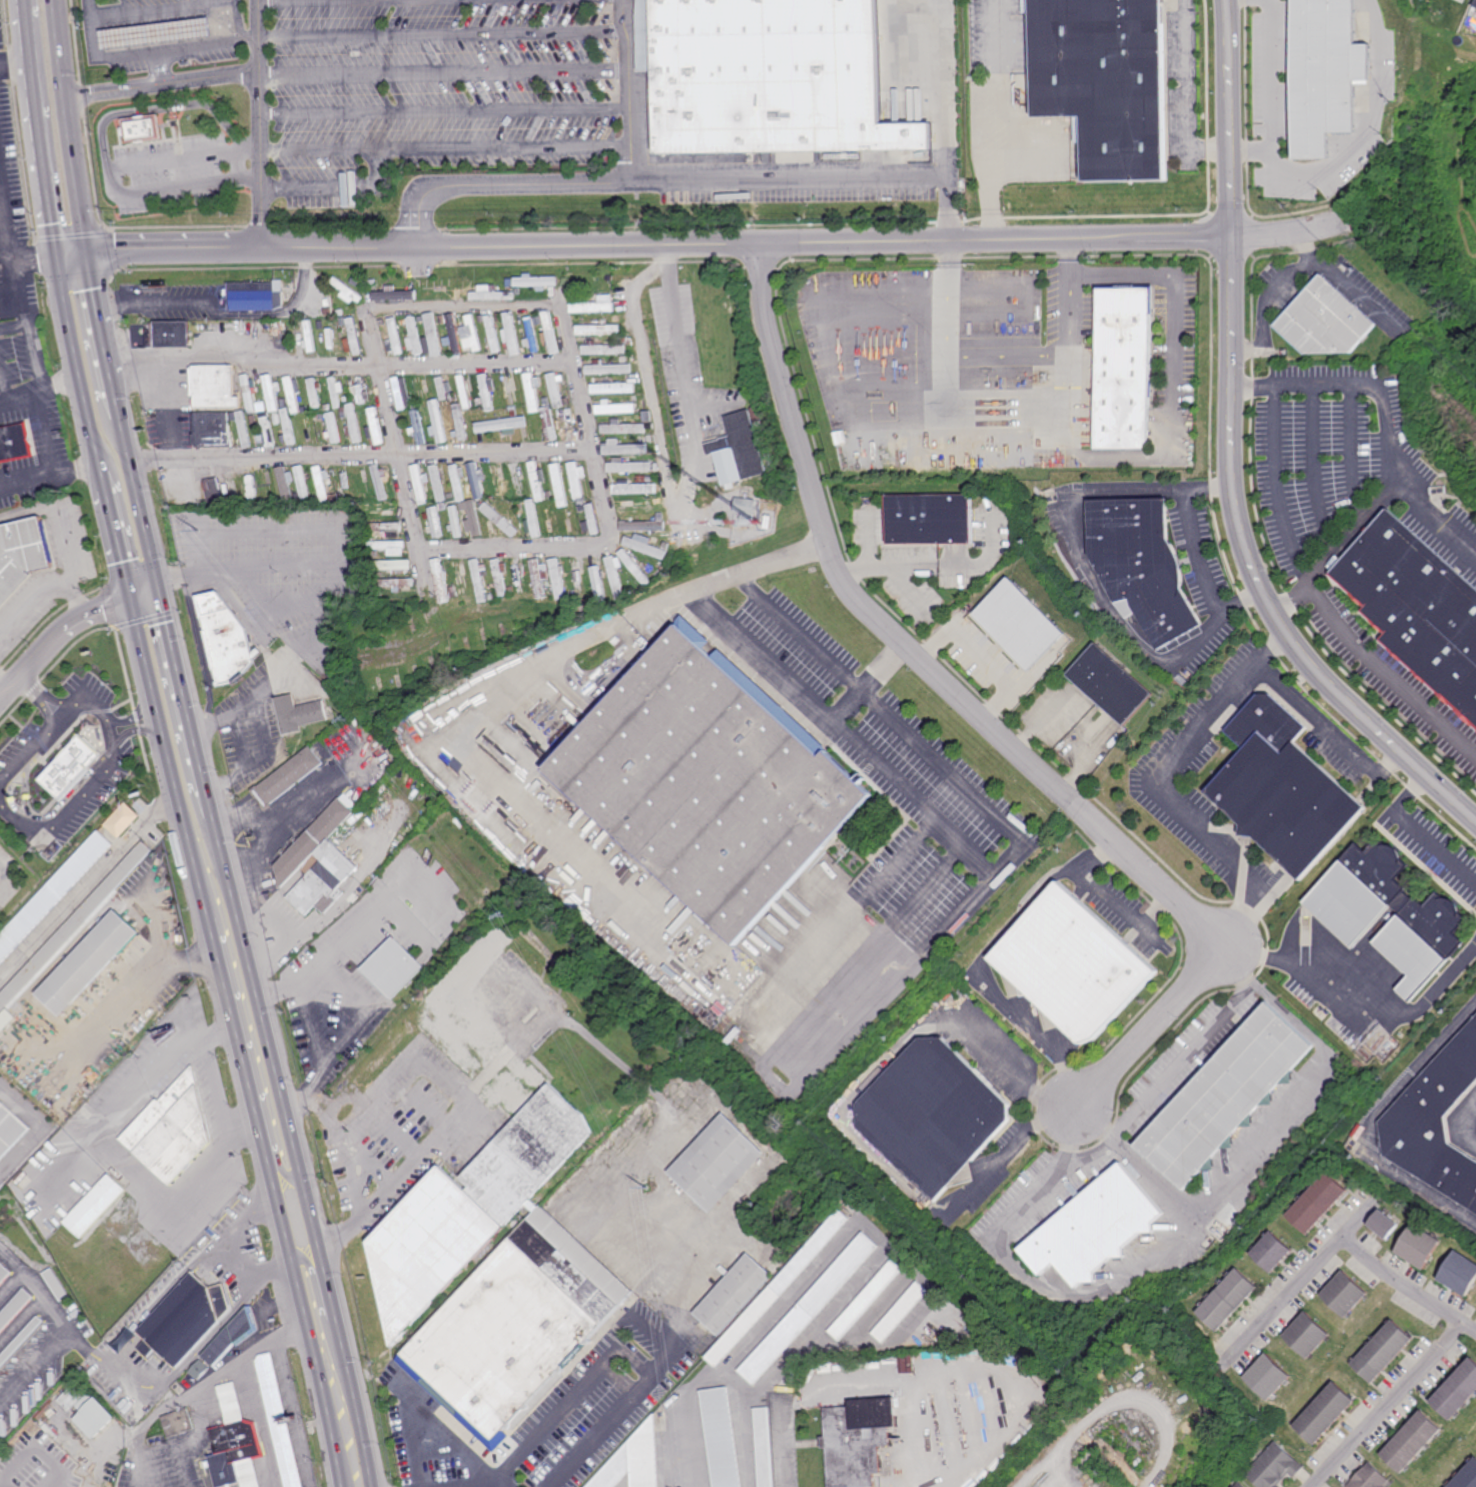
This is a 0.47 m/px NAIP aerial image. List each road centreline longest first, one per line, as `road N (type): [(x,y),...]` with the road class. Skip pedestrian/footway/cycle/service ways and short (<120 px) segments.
road 1 (tertiary): [(1343,222),(1263,237),(995,243),(58,250)]
road 2 (residential): [(764,244),(767,313),(820,520),(845,585),(1222,943),(1197,982),(1080,1111)]
road 3 (tertiary): [(1228,0),(1241,527),(1267,597),(1308,663),(1475,821)]
road 4 (residential): [(365,310),(558,307),(572,360),(604,545),(422,551)]
road 5 (trunk): [(325,1272),(215,815)]
road 6 (residential): [(572,360),(378,366),(242,355),(106,359)]
road 7 (residential): [(129,462),(591,450)]
road 8 (trunk): [(265,1139),(344,1486)]
road 9 (trunk): [(130,593),(213,928)]
road 10 (residential): [(1231,1361),(1329,1255),(1347,1247),(1475,1331)]
road 11 (residential): [(429,597),(365,310)]
road 12 (trunk): [(88,250),(59,0)]
road 13 (trunk): [(215,815),(158,580)]
road 14 (trunk): [(23,12),(58,250)]
road 15 (trunk): [(58,250),(99,467)]
road 16 (residential): [(1462,1323),(1315,1486)]
road 17 (trunk): [(213,928),(265,1139)]
road 18 (residential): [(158,580),(70,626),(0,701)]
road 19 (trunk): [(373,1486),(336,1320)]
road 20 (trunk): [(158,580),(119,417)]
road 21 (trunk): [(111,379),(88,250)]

